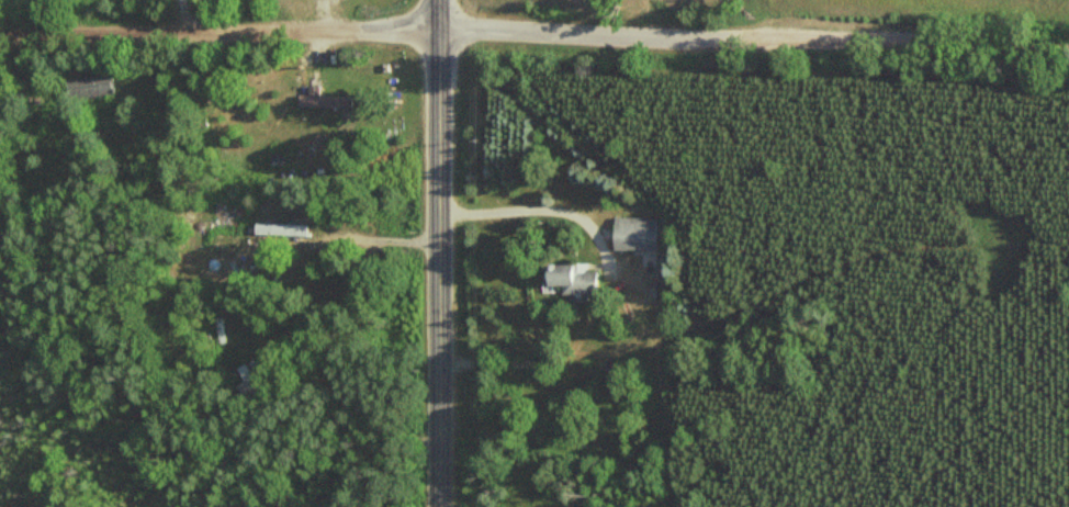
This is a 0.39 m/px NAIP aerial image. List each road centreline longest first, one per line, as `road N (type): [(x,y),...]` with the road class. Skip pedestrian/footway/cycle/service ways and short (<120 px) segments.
road 1 (tertiary): [(444,506),(439,26)]
road 2 (residential): [(736,40),(352,30)]
road 3 (residential): [(352,30),(0,36)]
road 4 (residential): [(1068,40),(736,40)]

